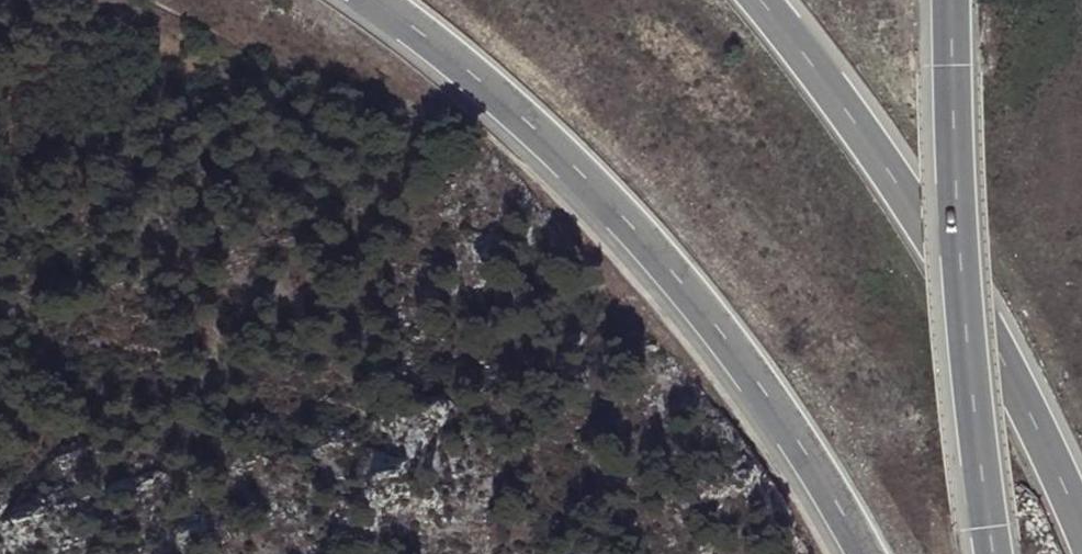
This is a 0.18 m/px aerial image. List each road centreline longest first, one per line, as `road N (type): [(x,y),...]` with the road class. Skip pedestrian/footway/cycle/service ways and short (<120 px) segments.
road 1 (motorway): [(378,0),(518,116),(661,267),(774,401),(869,553)]
road 2 (motorway): [(1081,521),(923,218),(761,0)]
road 3 (motorway): [(951,0),(957,249),(993,553)]

